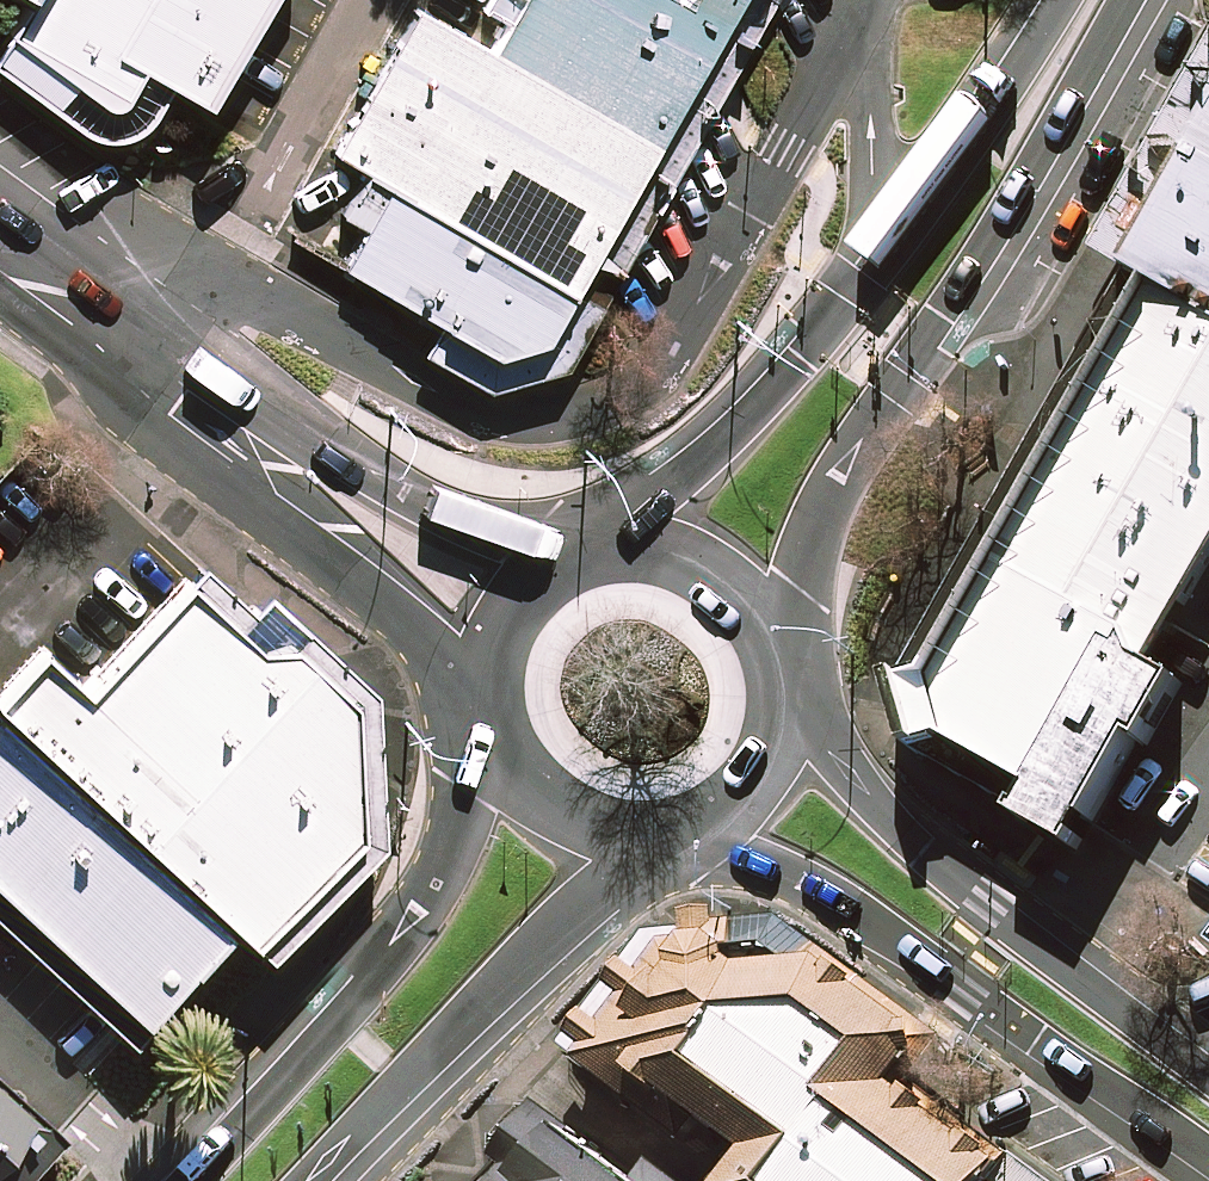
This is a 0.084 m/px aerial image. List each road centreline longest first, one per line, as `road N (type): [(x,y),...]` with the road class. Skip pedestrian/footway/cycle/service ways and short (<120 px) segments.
road 1 (secondary): [(1126,0),(1033,166),(855,447),(801,586),(786,657)]
road 2 (secondary): [(604,538),(739,426),(861,294),(967,152),(1063,0)]
road 3 (tertiary): [(1208,1162),(857,913),(682,833)]
road 4 (tertiary): [(789,685),(842,761),(925,849),(1074,979),(1208,1080)]
road 5 (residential): [(491,705),(431,640),(279,513),(90,321)]
road 6 (secondary): [(194,1180),(343,1021),(422,915),(493,722)]
road 7 (residential): [(90,321),(209,373),(424,503),(572,549)]
road 8 (secondary): [(665,838),(493,985),(309,1180)]
road 9 (secondary): [(604,538),(673,546),(720,570),(786,657)]
road 10 (secondary): [(665,838),(620,838),(542,797),(493,722)]
road 11 (secondary): [(789,685),(780,735),(761,776),(728,809),(682,833)]
road 12 (secondary): [(491,705),(509,618),(533,580),(572,549)]

